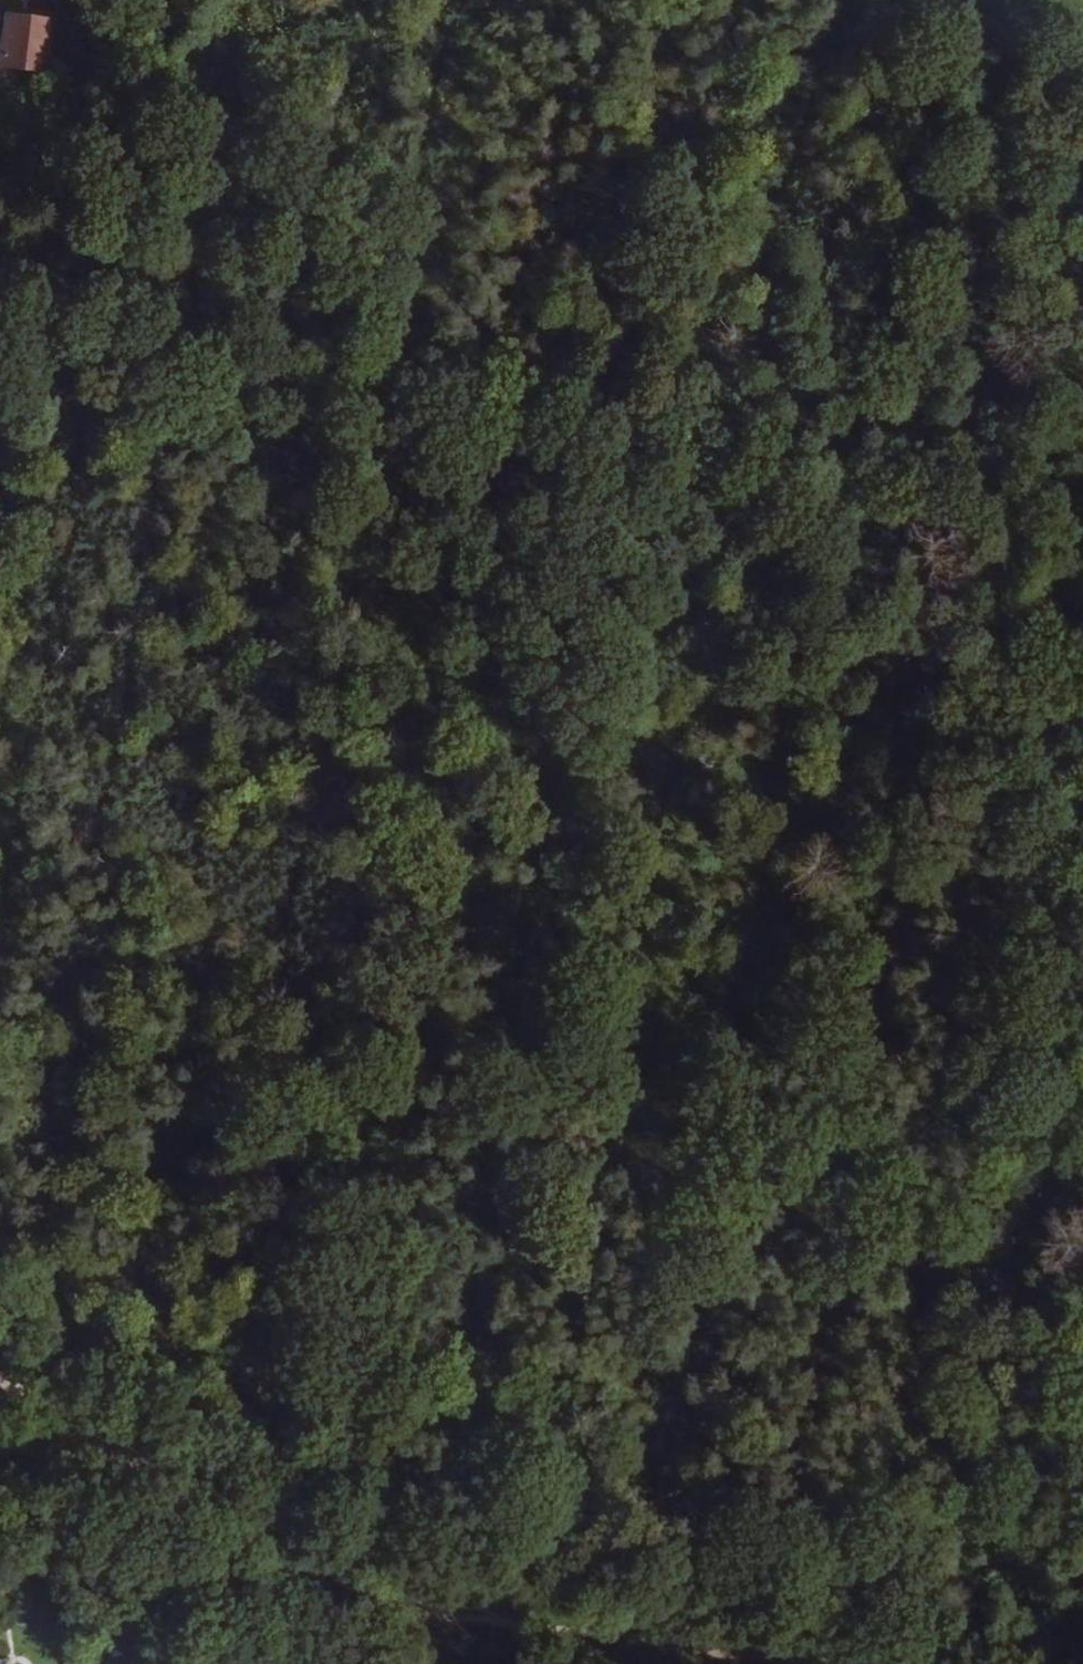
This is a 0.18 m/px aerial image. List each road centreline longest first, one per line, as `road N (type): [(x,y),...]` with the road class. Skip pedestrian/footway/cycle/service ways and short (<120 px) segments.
road 1 (track): [(0,1387),(272,1562),(403,1610),(784,1663)]

